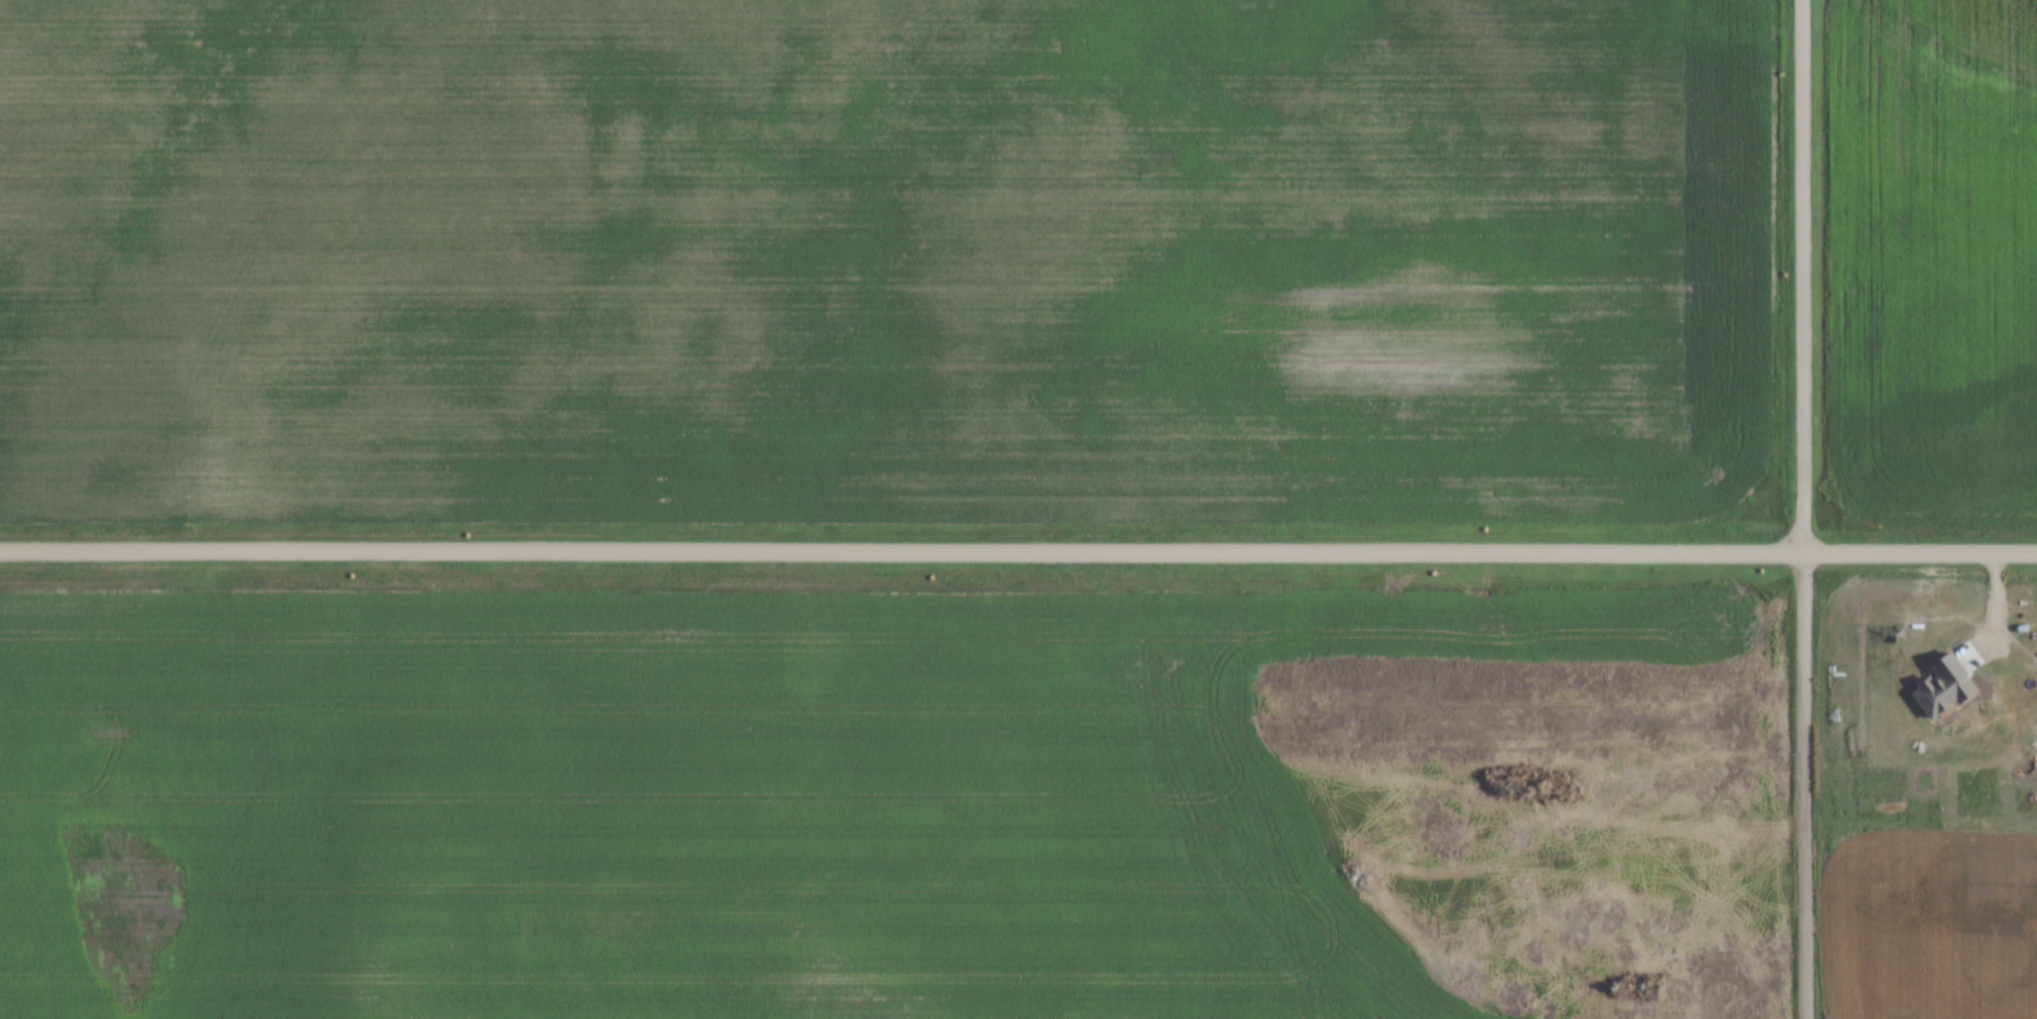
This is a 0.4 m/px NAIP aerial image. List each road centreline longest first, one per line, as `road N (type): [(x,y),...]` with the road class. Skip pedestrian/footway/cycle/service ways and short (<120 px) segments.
road 1 (residential): [(2036,553),(0,549)]
road 2 (residential): [(1803,552),(1803,0)]
road 3 (track): [(1808,1018),(1803,552)]

